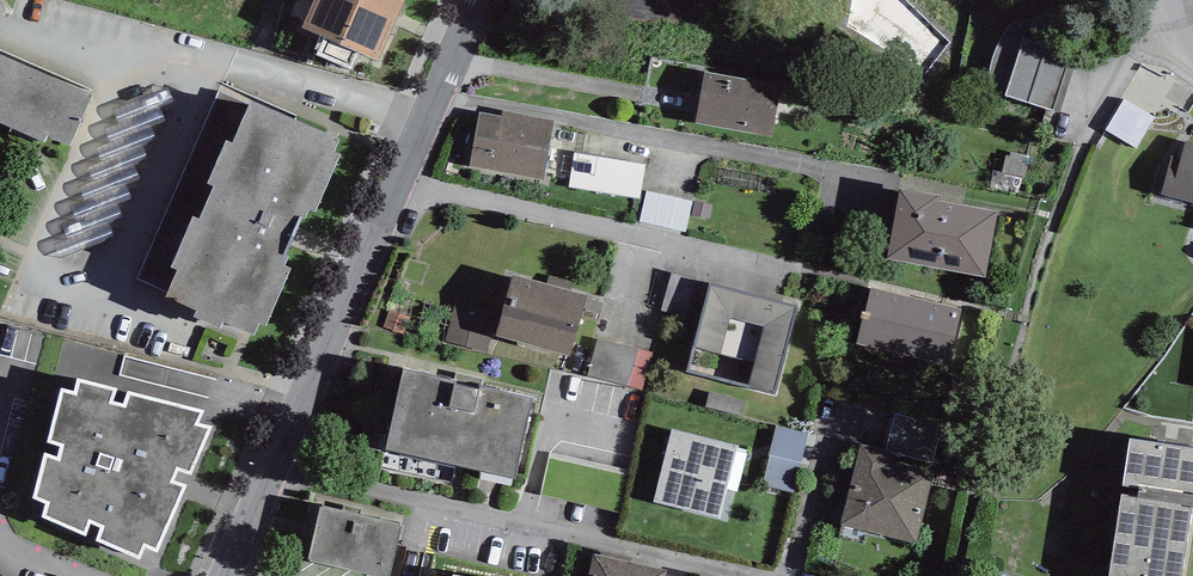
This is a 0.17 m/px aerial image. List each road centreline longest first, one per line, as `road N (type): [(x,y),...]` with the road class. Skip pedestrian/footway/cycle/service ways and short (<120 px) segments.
road 1 (residential): [(226,575),(478,0)]

